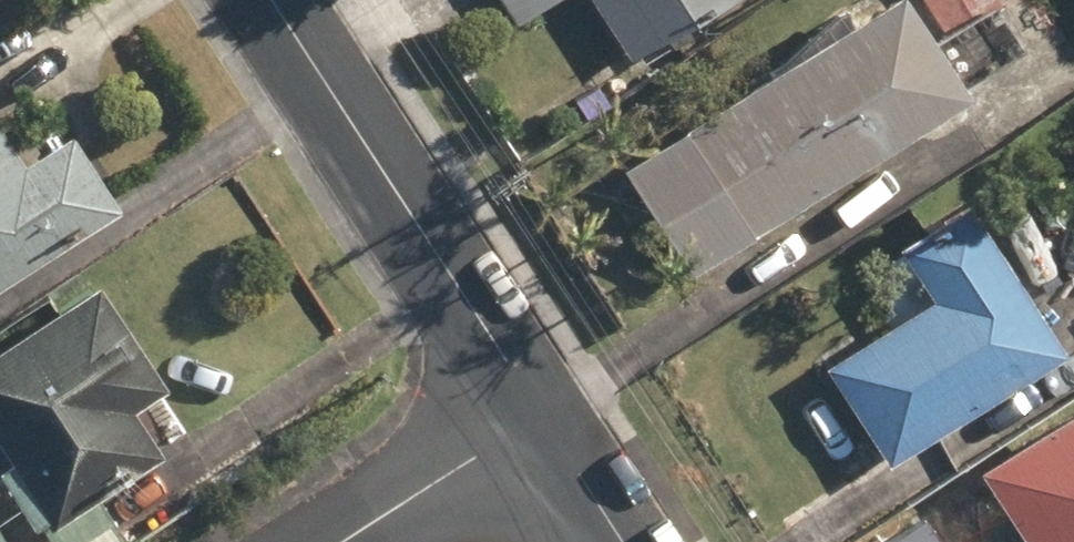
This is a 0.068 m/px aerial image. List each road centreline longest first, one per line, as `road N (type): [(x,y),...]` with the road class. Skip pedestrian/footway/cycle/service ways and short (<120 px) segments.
road 1 (residential): [(542,414),(273,0)]
road 2 (residential): [(336,541),(542,414)]
road 3 (residential): [(623,541),(542,414)]

